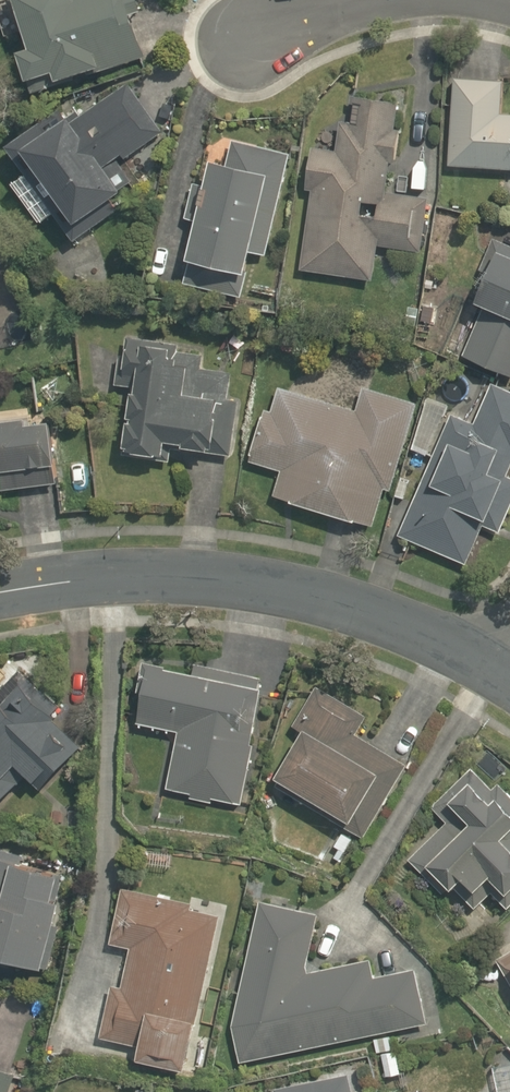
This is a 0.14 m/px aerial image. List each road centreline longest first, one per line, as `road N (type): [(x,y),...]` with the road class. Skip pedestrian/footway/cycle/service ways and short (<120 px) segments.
road 1 (residential): [(0,602),(73,584),(225,587),(386,617),(509,675)]
road 2 (residential): [(509,8),(478,3),(347,16),(246,73)]

